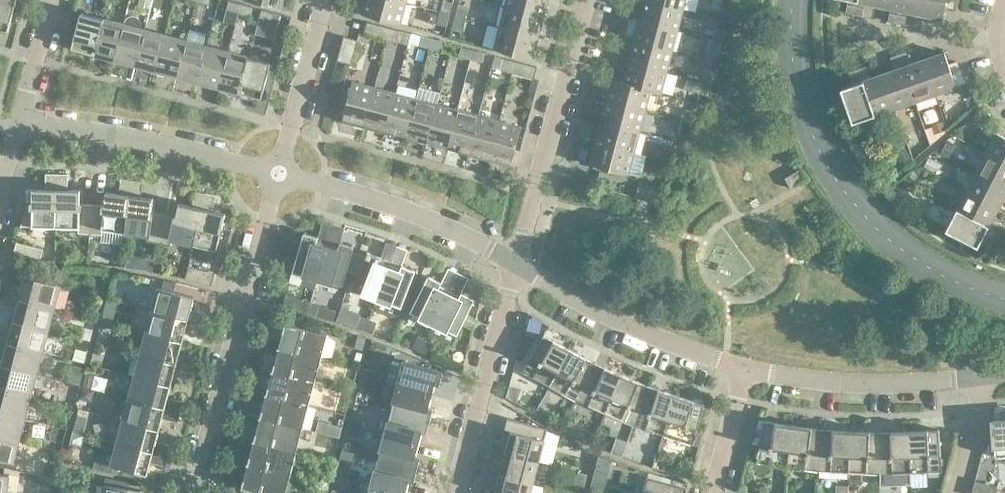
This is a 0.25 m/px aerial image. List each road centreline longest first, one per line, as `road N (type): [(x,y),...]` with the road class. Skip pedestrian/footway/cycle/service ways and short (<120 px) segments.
road 1 (residential): [(193,492),(280,173)]
road 2 (residential): [(518,263),(585,0)]
road 3 (residential): [(280,173),(149,137),(19,123)]
road 4 (residential): [(518,263),(400,208),(280,173)]
road 5 (residential): [(743,372),(584,305),(518,263)]
road 6 (residential): [(987,378),(880,388),(743,372)]
road 7 (residential): [(465,492),(518,263)]
road 8 (residential): [(280,173),(325,0)]
road 9 (residential): [(19,123),(51,0)]
road 10 (residential): [(713,492),(743,372)]

